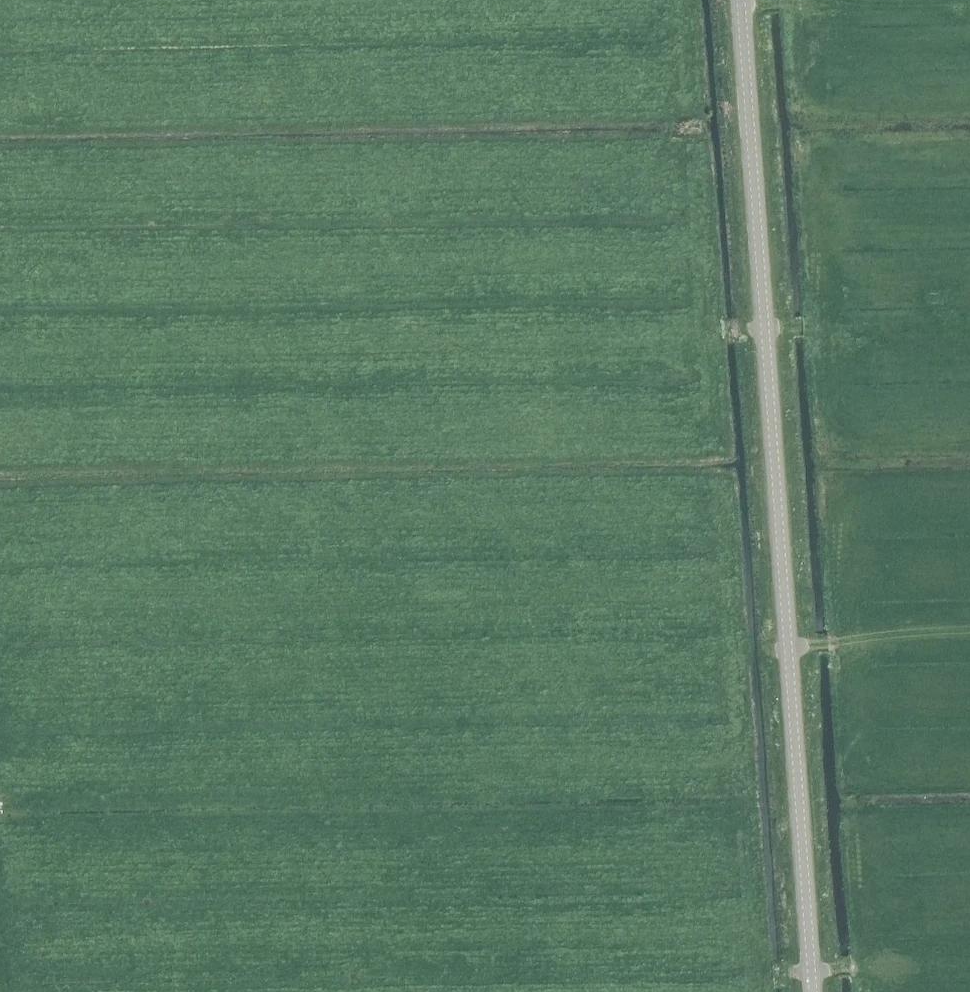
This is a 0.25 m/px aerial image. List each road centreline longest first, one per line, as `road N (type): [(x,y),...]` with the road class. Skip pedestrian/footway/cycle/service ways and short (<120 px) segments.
road 1 (tertiary): [(811,991),(738,0)]

